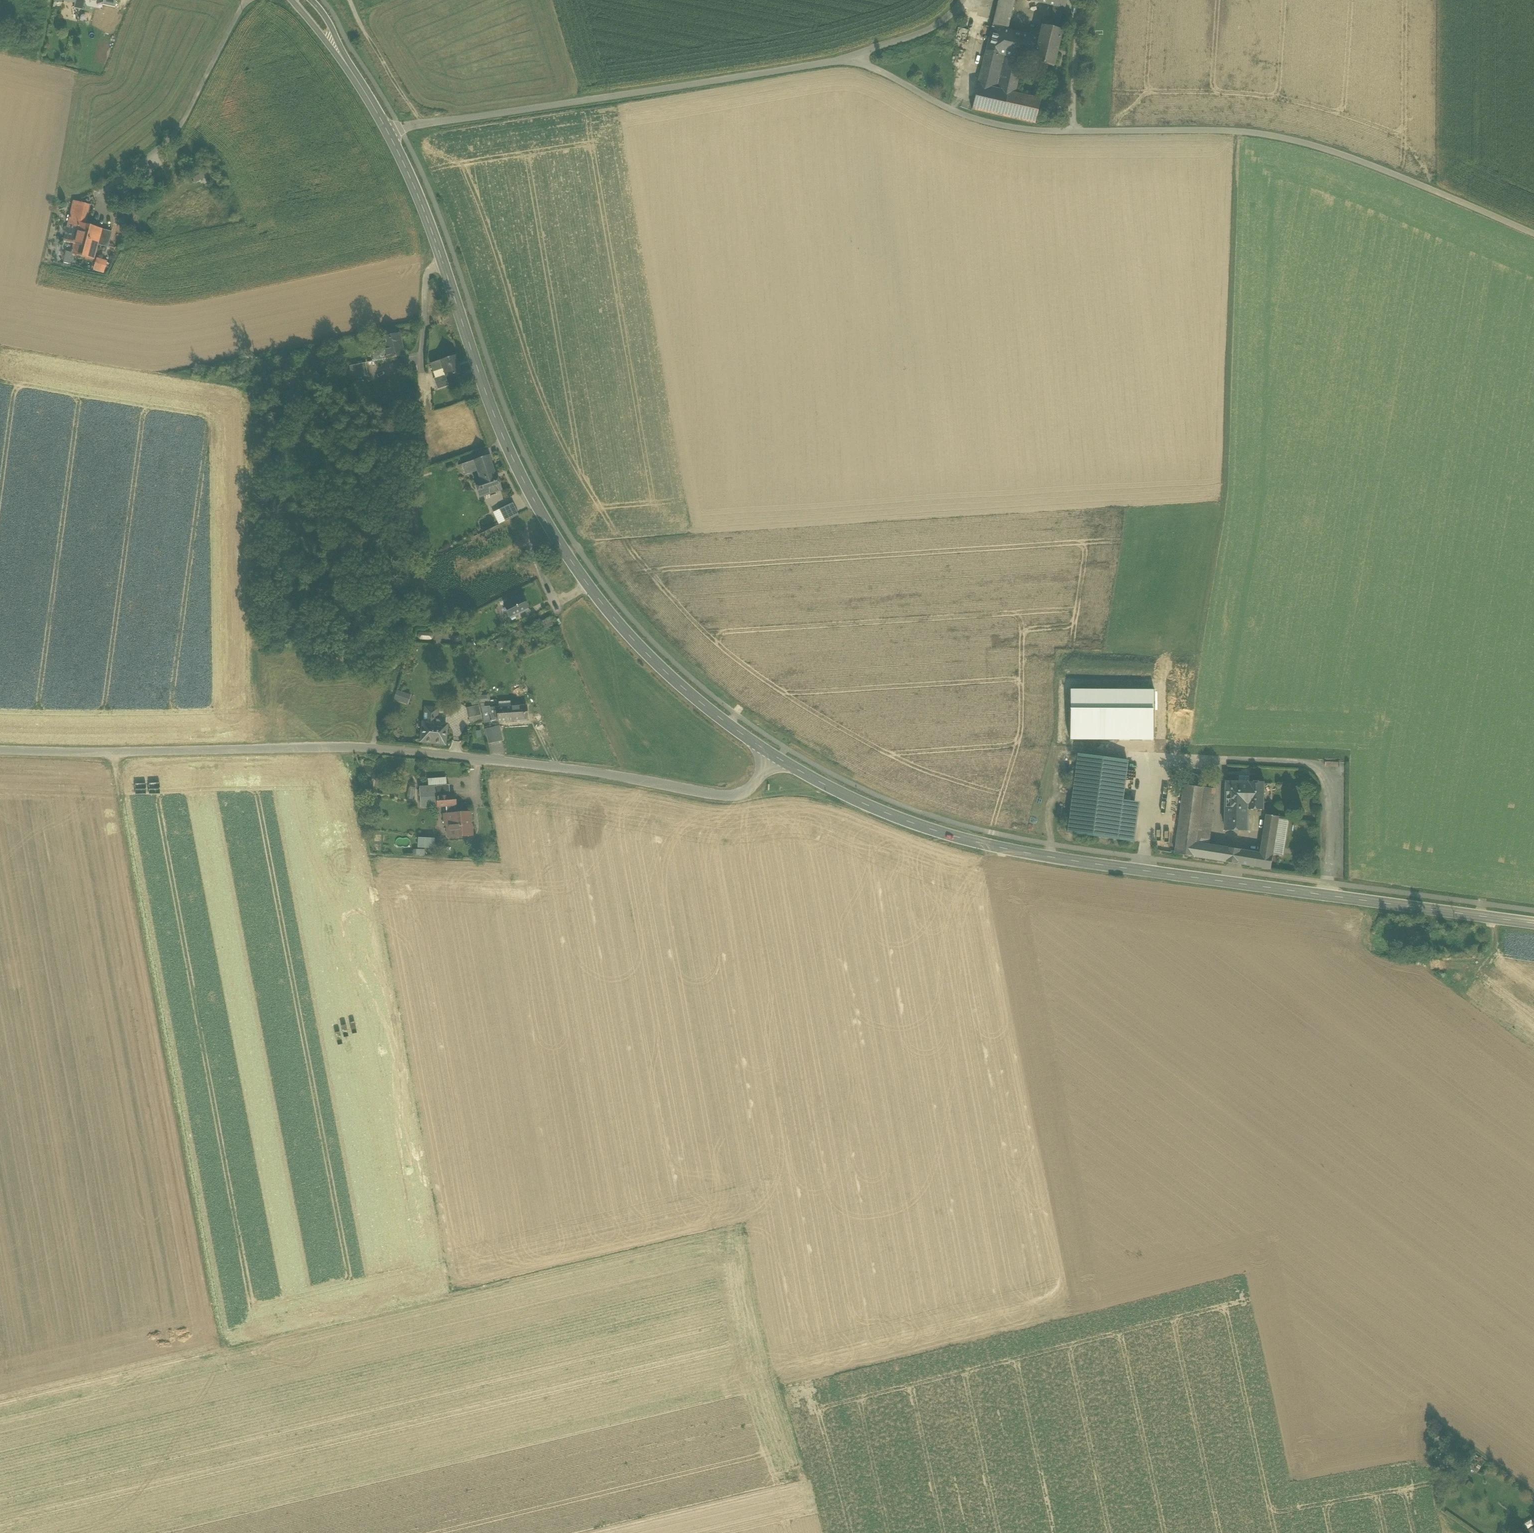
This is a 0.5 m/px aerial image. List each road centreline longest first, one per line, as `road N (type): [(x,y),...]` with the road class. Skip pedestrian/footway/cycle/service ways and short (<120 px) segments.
road 1 (unclassified): [(0,750),(441,755),(728,797),(741,794),(777,758)]
road 2 (tertiary): [(1533,924),(987,845),(885,813),(777,758)]
road 3 (tertiary): [(777,758),(638,646),(572,563),(506,446),(431,229),(387,131)]
road 4 (unclassified): [(855,58),(983,122),(1290,138),(1356,157),(1533,234)]
road 5 (unclassified): [(387,131),(855,58)]
road 6 (tertiary): [(387,131),(300,0)]
road 7 (track): [(423,124),(349,0)]
road 8 (unclassified): [(855,58),(928,30),(962,0)]

